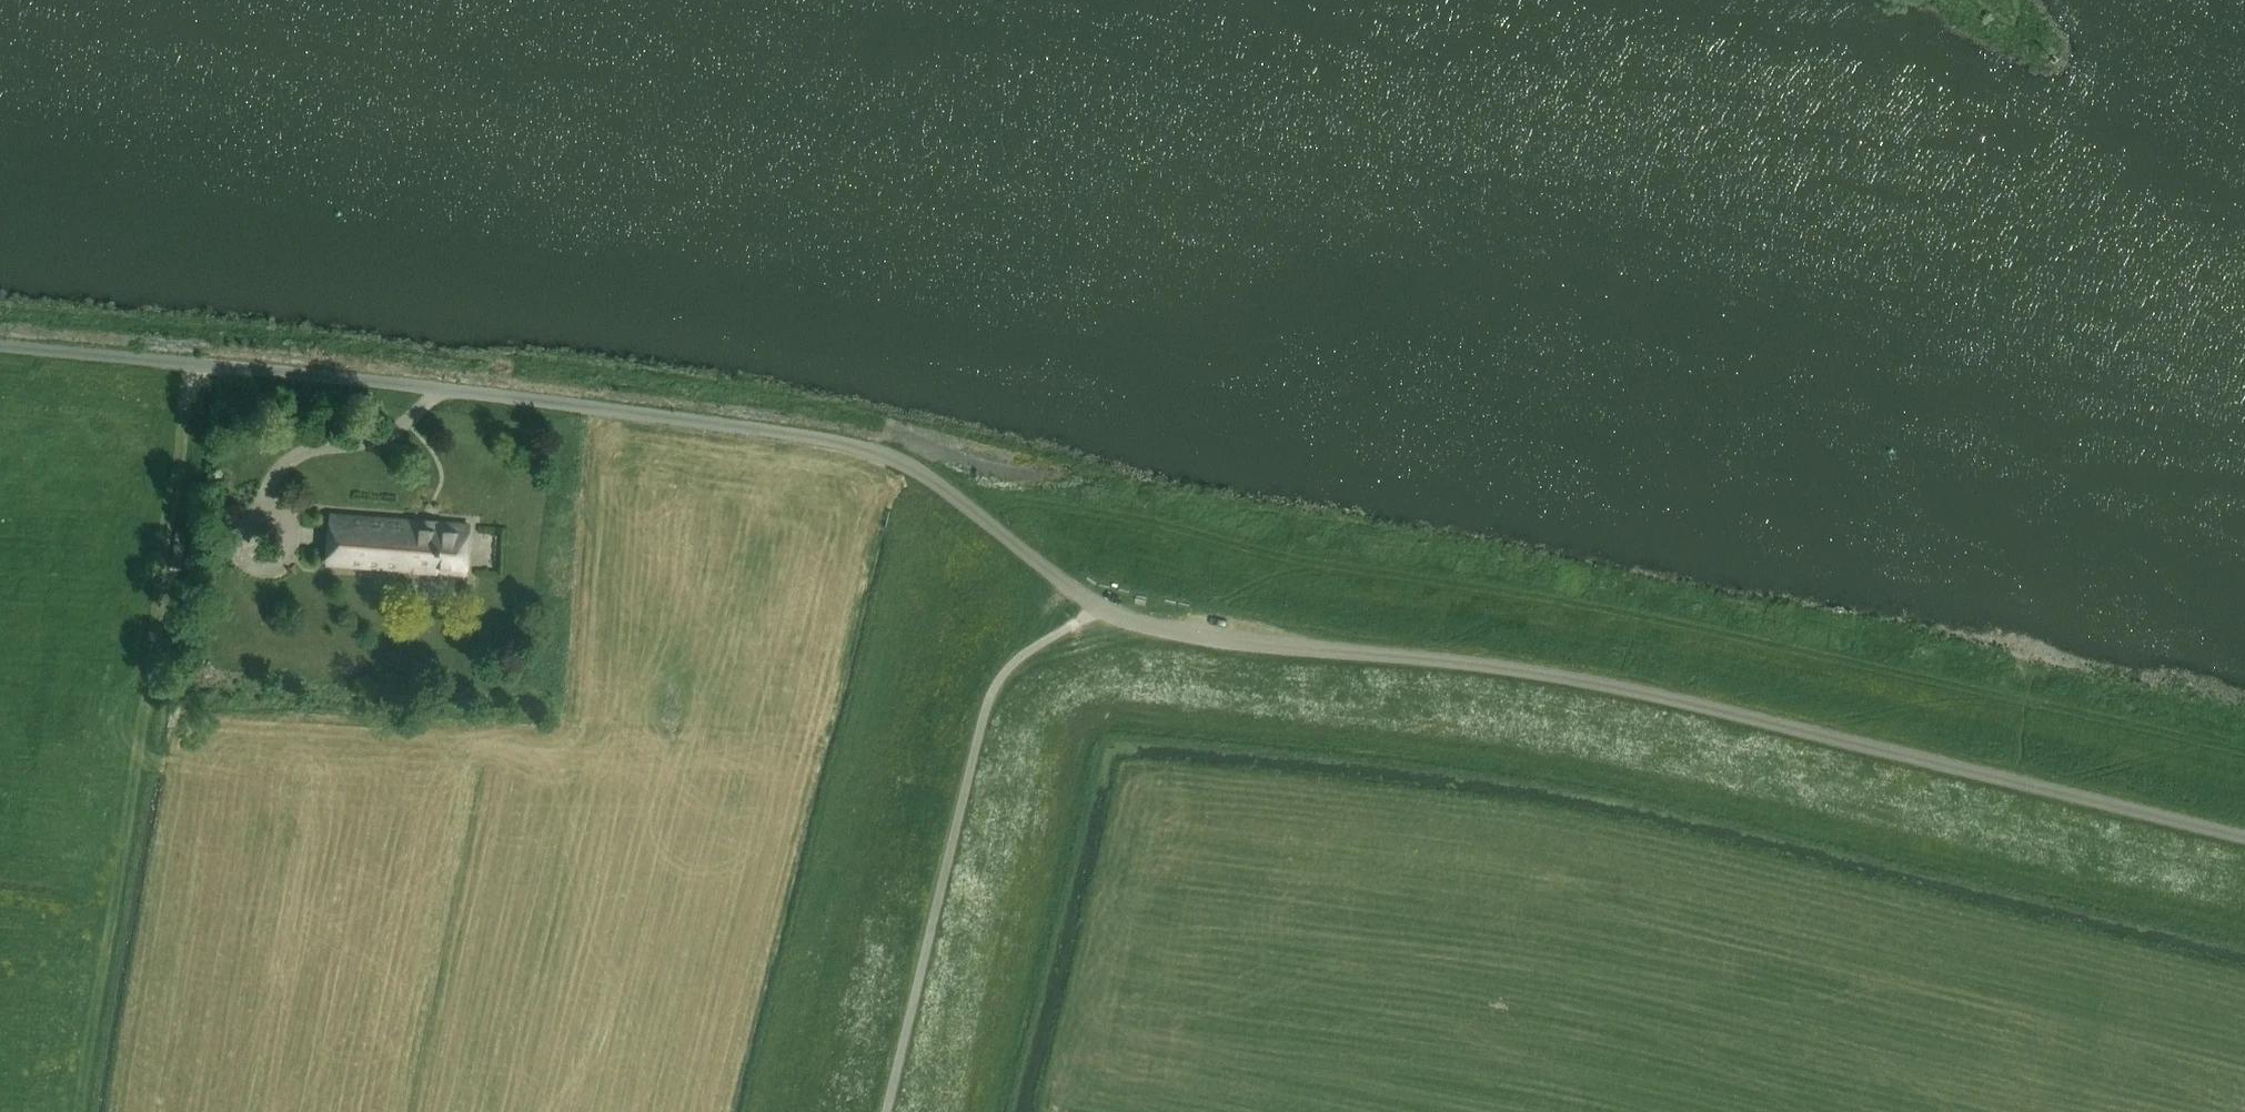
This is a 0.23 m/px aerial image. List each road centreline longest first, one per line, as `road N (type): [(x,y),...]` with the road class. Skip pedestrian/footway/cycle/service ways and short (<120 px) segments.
road 1 (unclassified): [(2244,839),(1597,686),(1125,620),(1095,607),(893,451),(606,405),(0,351)]

